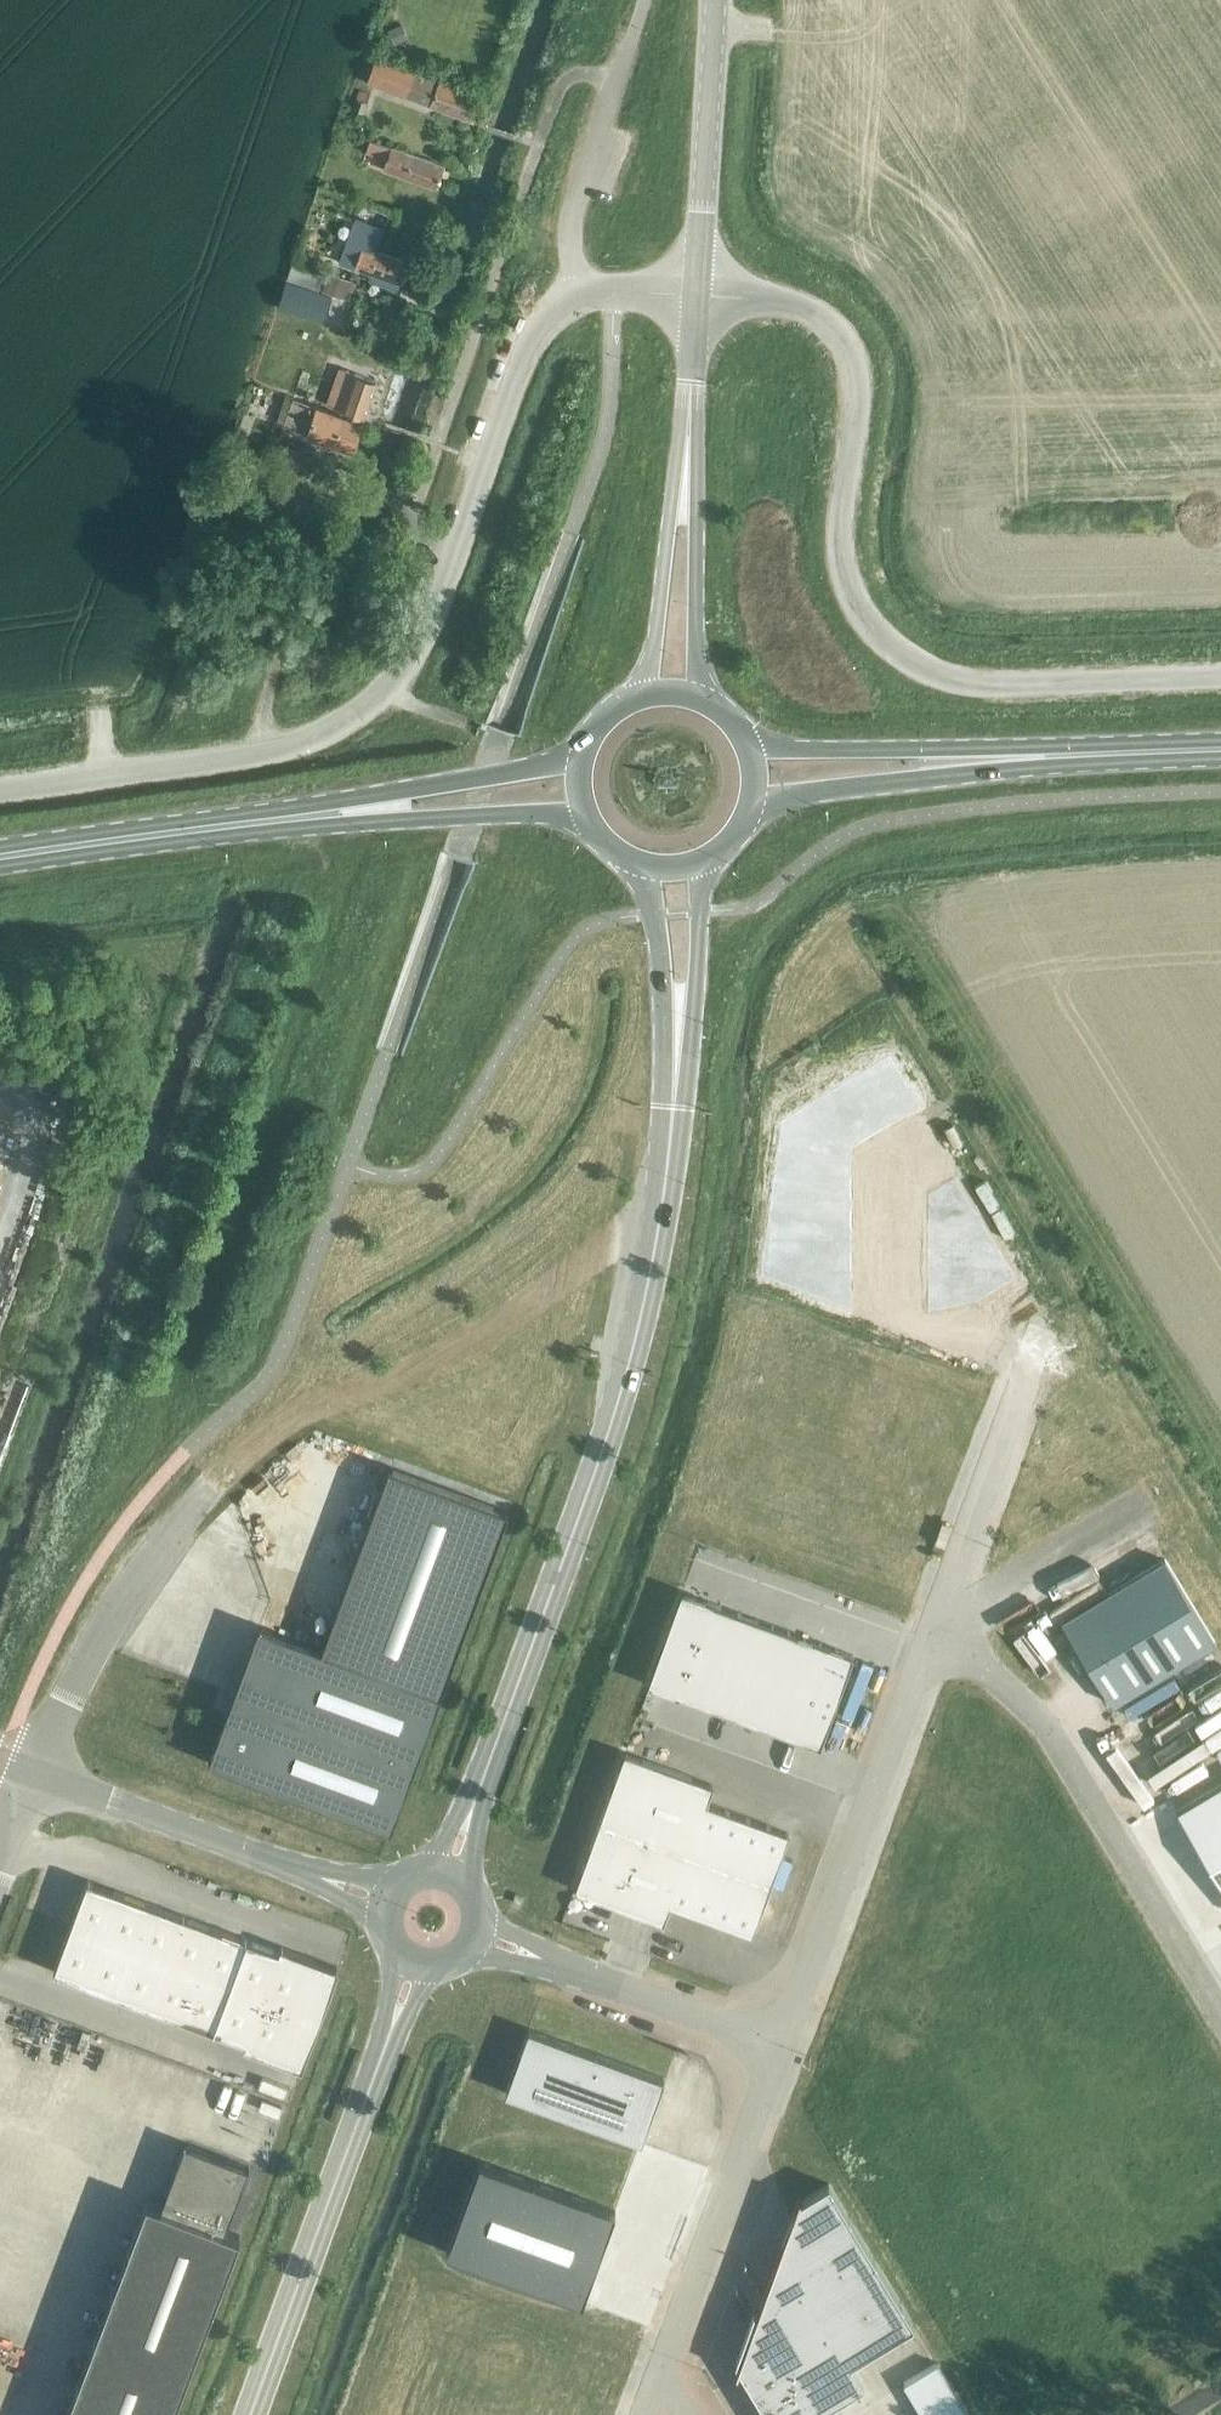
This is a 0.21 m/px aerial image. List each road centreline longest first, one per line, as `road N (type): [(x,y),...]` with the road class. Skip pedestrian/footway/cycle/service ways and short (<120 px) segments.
road 1 (unclassified): [(697,296),(791,306),(842,338),(858,393),(840,546),(863,615),(889,643),(945,676),(1002,686),(1220,676)]
road 2 (secondary): [(447,1876),(622,1389),(658,1240),(675,1110)]
road 3 (unclassified): [(778,2049),(1033,1357),(1066,1339)]
road 4 (unclassified): [(450,565),(414,514),(522,192),(561,82),(575,74),(616,79)]
road 5 (residential): [(0,793),(311,739),(356,716),(412,654),(450,565)]
road 6 (secondary): [(248,2414),(413,1964)]
road 7 (primary): [(750,811),(814,795),(1208,750)]
road 8 (primary): [(1208,750),(749,748)]
road 9 (residential): [(32,1774),(386,1902)]
road 10 (primary): [(232,826),(589,819)]
road 11 (primary): [(581,764),(232,826)]
road 12 (unclassified): [(659,2374),(778,2049)]
road 13 (residential): [(32,1774),(99,1640),(209,1486)]
road 14 (unclassified): [(476,1936),(778,2049)]
road 15 (unclassified): [(690,382),(644,696)]
road 16 (unclassified): [(700,699),(690,382)]
road 17 (residential): [(450,565),(527,340),(555,307),(577,298)]
road 18 (tertiary): [(697,296),(716,0)]
road 19 (secondary): [(675,1110),(690,1049),(705,860)]
road 20 (secondary): [(645,865),(675,1110)]
road 21 (primary): [(0,857),(232,826)]
road 22 (residential): [(577,298),(570,218),(616,79)]
road 23 (unclassified): [(577,298),(615,291),(697,296)]

